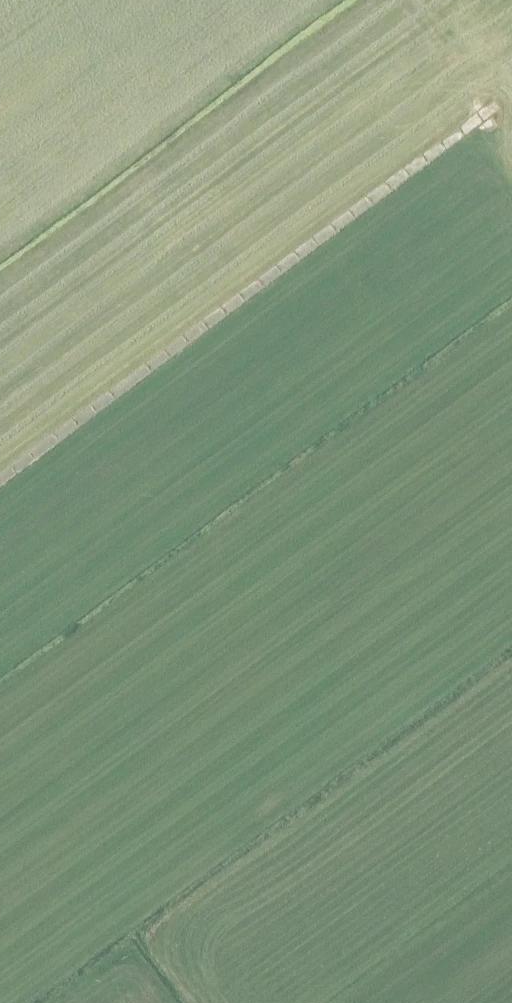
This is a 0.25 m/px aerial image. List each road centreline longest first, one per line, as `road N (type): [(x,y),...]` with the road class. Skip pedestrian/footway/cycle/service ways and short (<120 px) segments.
road 1 (track): [(0,482),(484,125)]

